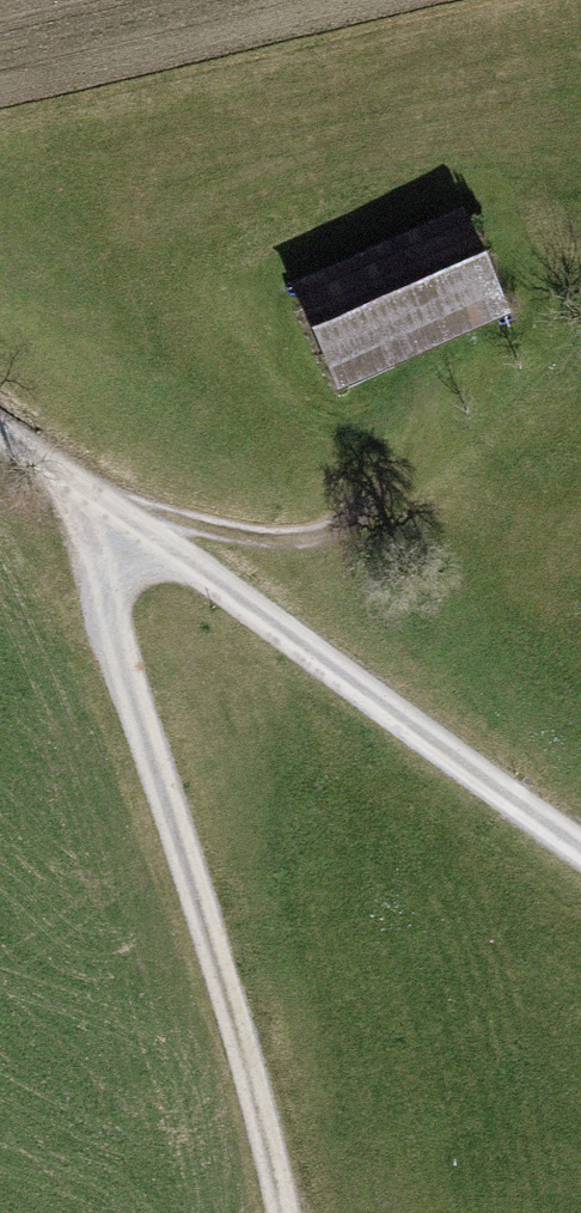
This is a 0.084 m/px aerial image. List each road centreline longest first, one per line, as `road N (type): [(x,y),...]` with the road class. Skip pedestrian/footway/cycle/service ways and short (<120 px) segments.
road 1 (track): [(110,505),(104,563),(114,631),(265,1122),(283,1212)]
road 2 (track): [(110,505),(580,846)]
road 3 (track): [(369,510),(298,536),(245,537),(110,505)]
road 4 (track): [(0,431),(110,505)]

